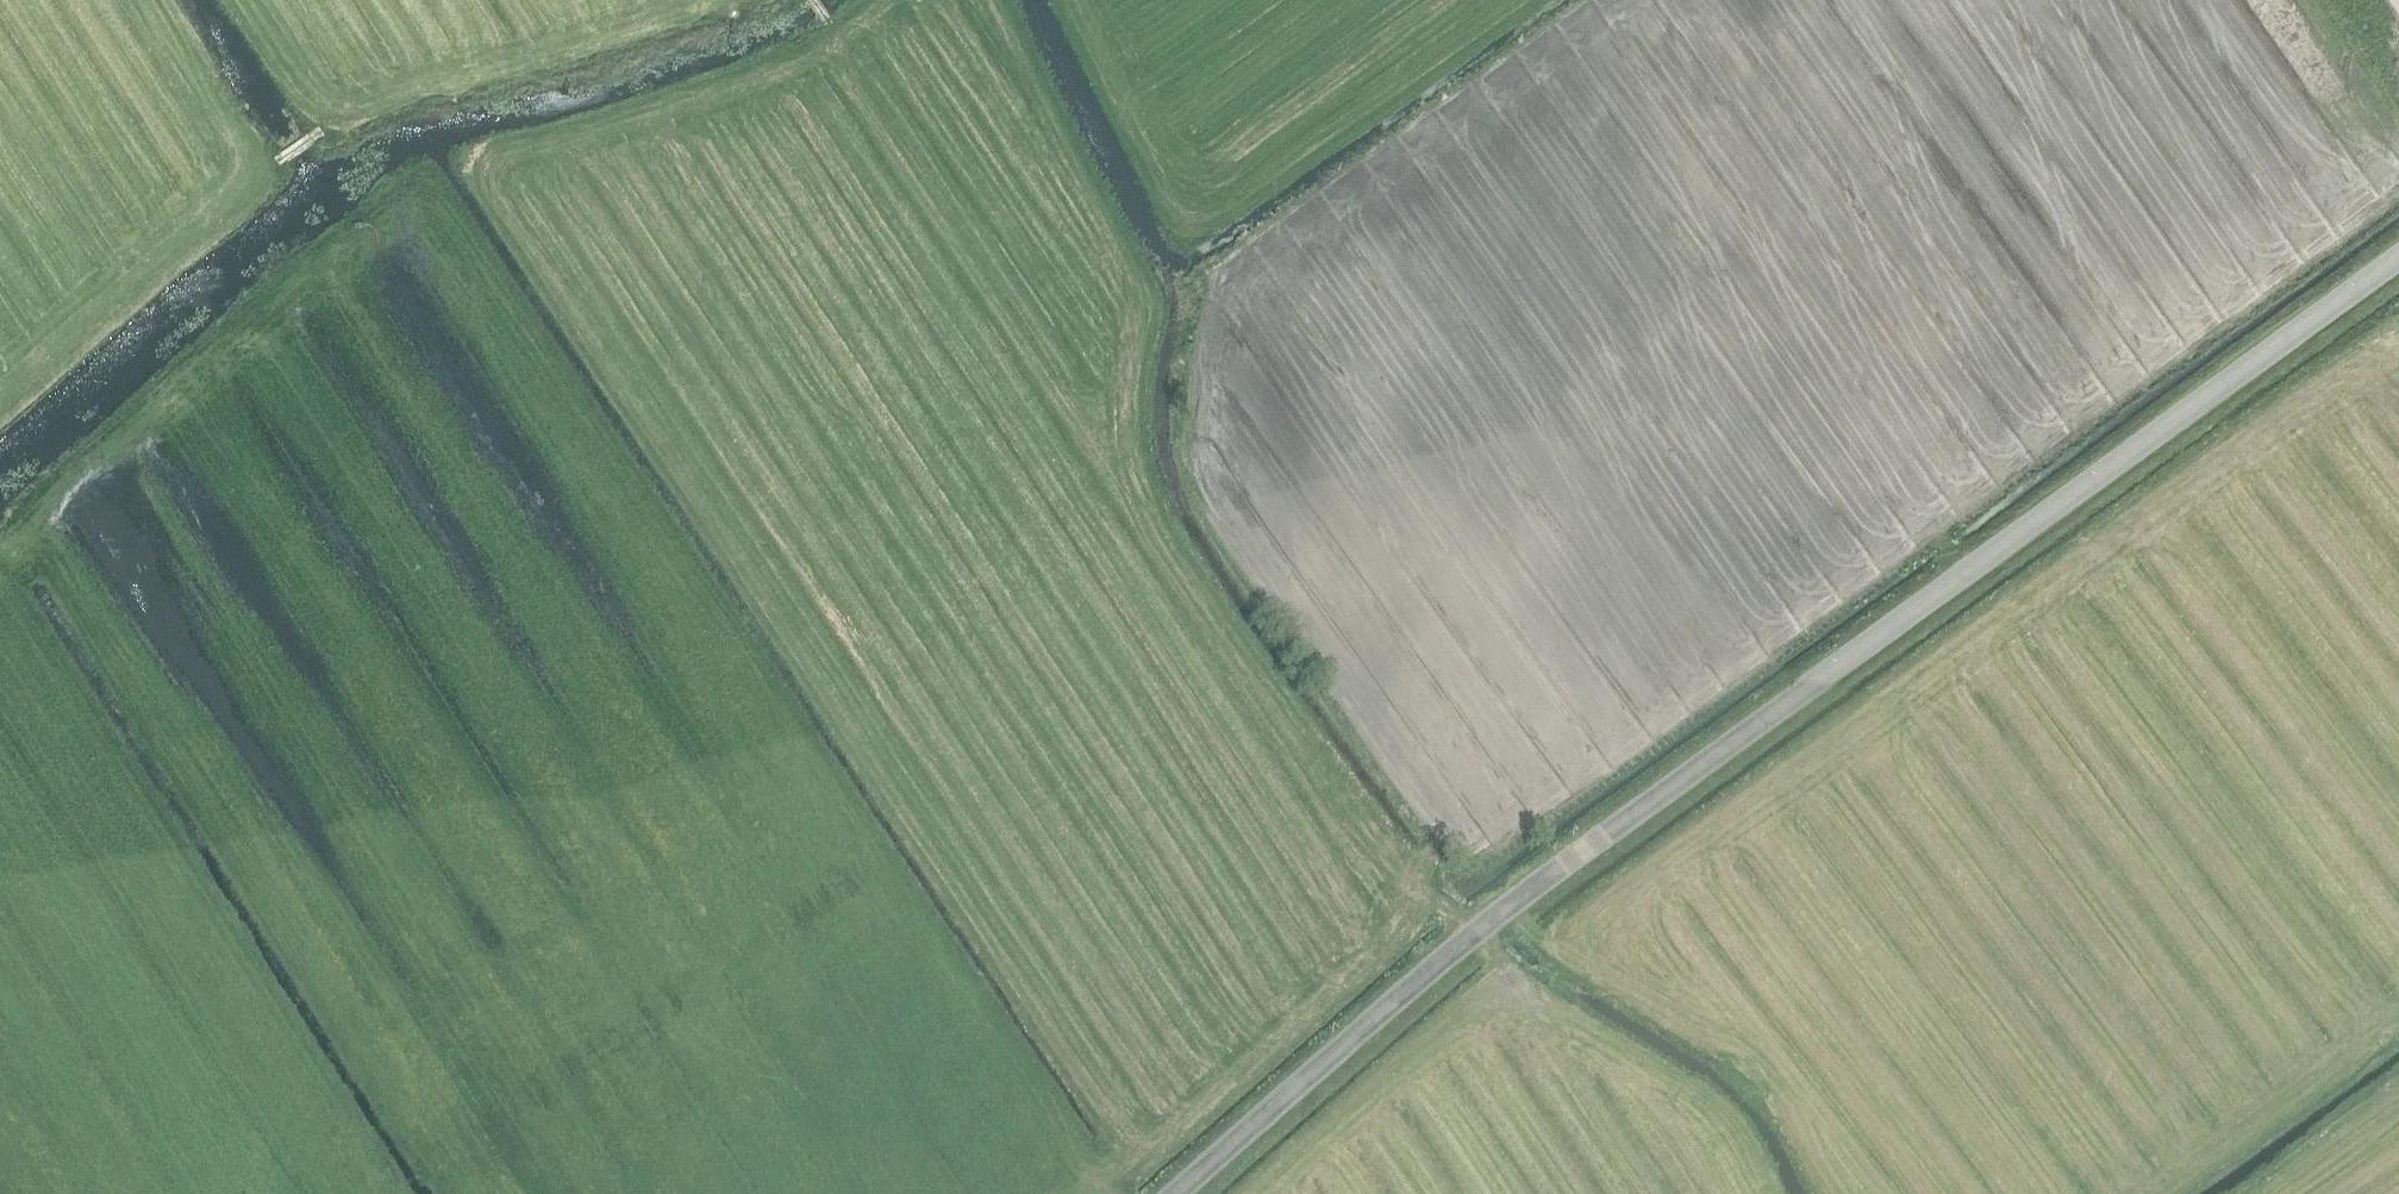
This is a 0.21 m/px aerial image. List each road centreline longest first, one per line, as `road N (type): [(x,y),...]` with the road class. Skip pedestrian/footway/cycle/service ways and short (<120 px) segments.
road 1 (tertiary): [(1175,1193),(1493,914),(2398,252)]

